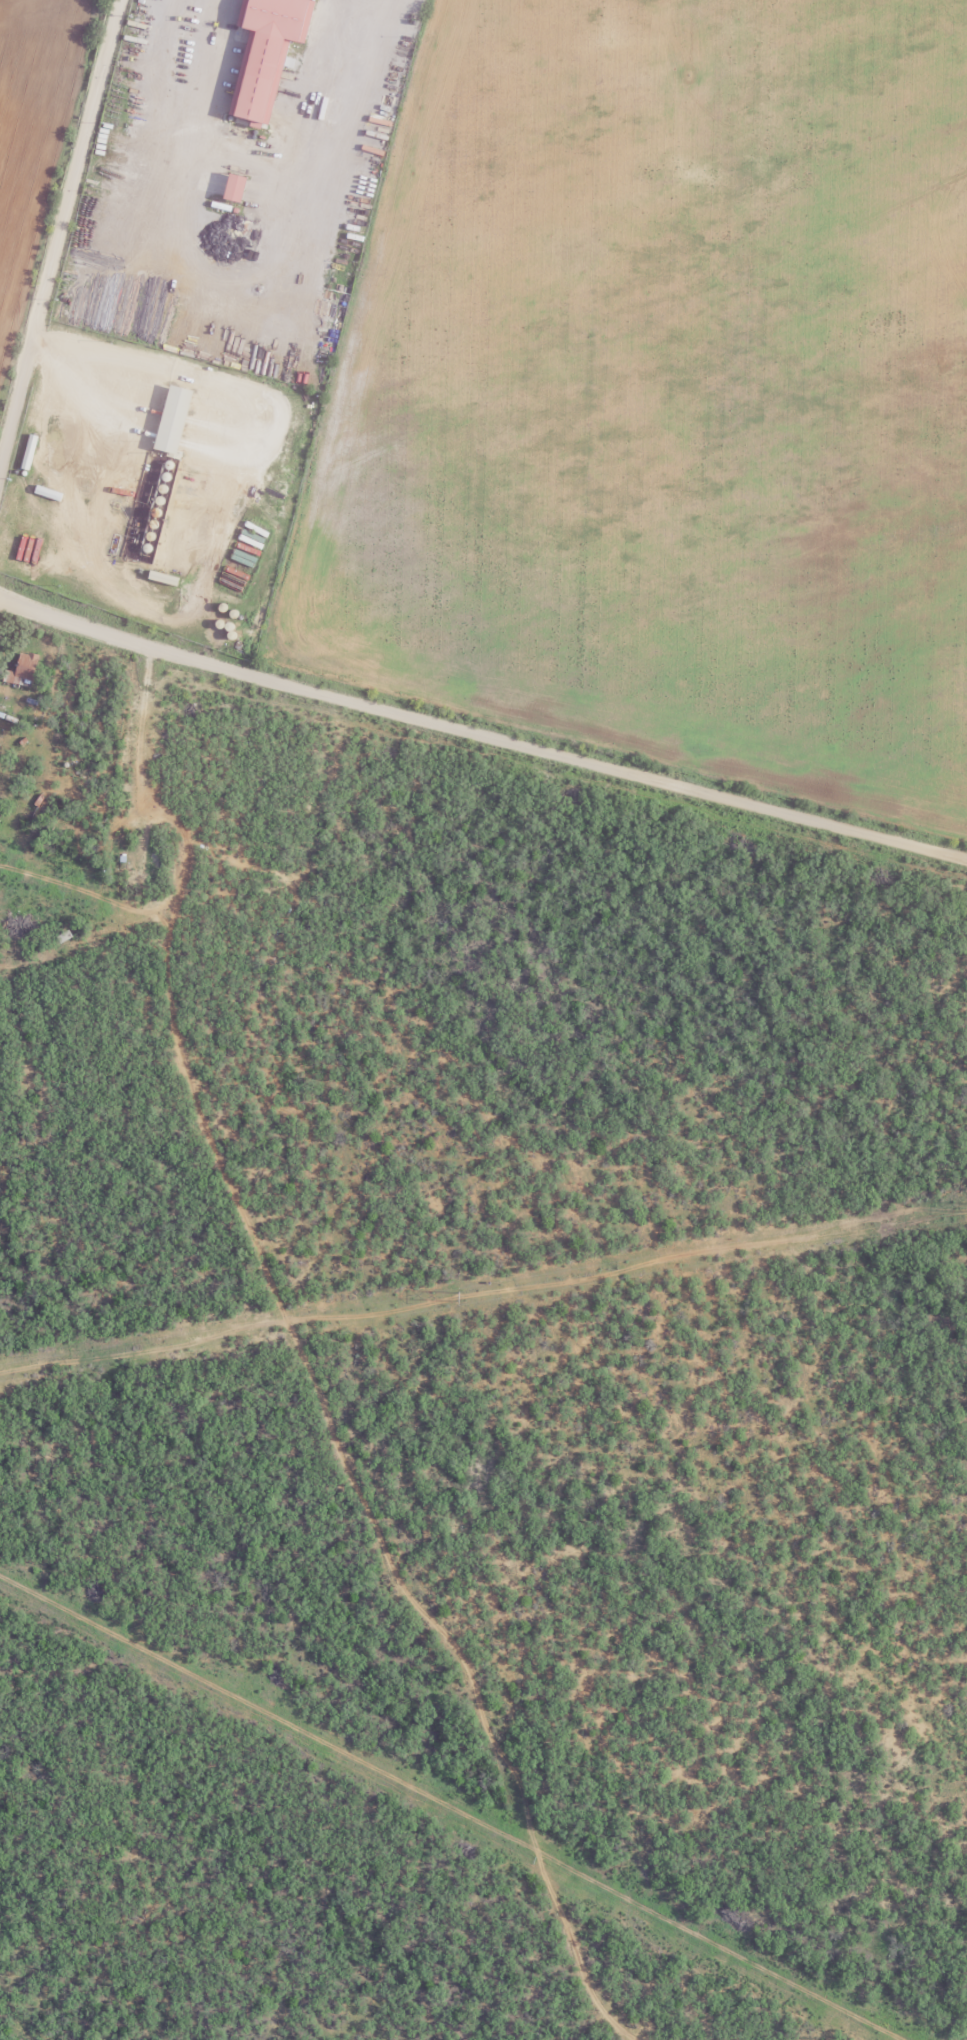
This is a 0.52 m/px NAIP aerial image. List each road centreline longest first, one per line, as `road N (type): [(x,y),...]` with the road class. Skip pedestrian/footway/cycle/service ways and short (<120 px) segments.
road 1 (residential): [(966,855),(160,647),(0,596)]
road 2 (residential): [(0,470),(122,0)]

